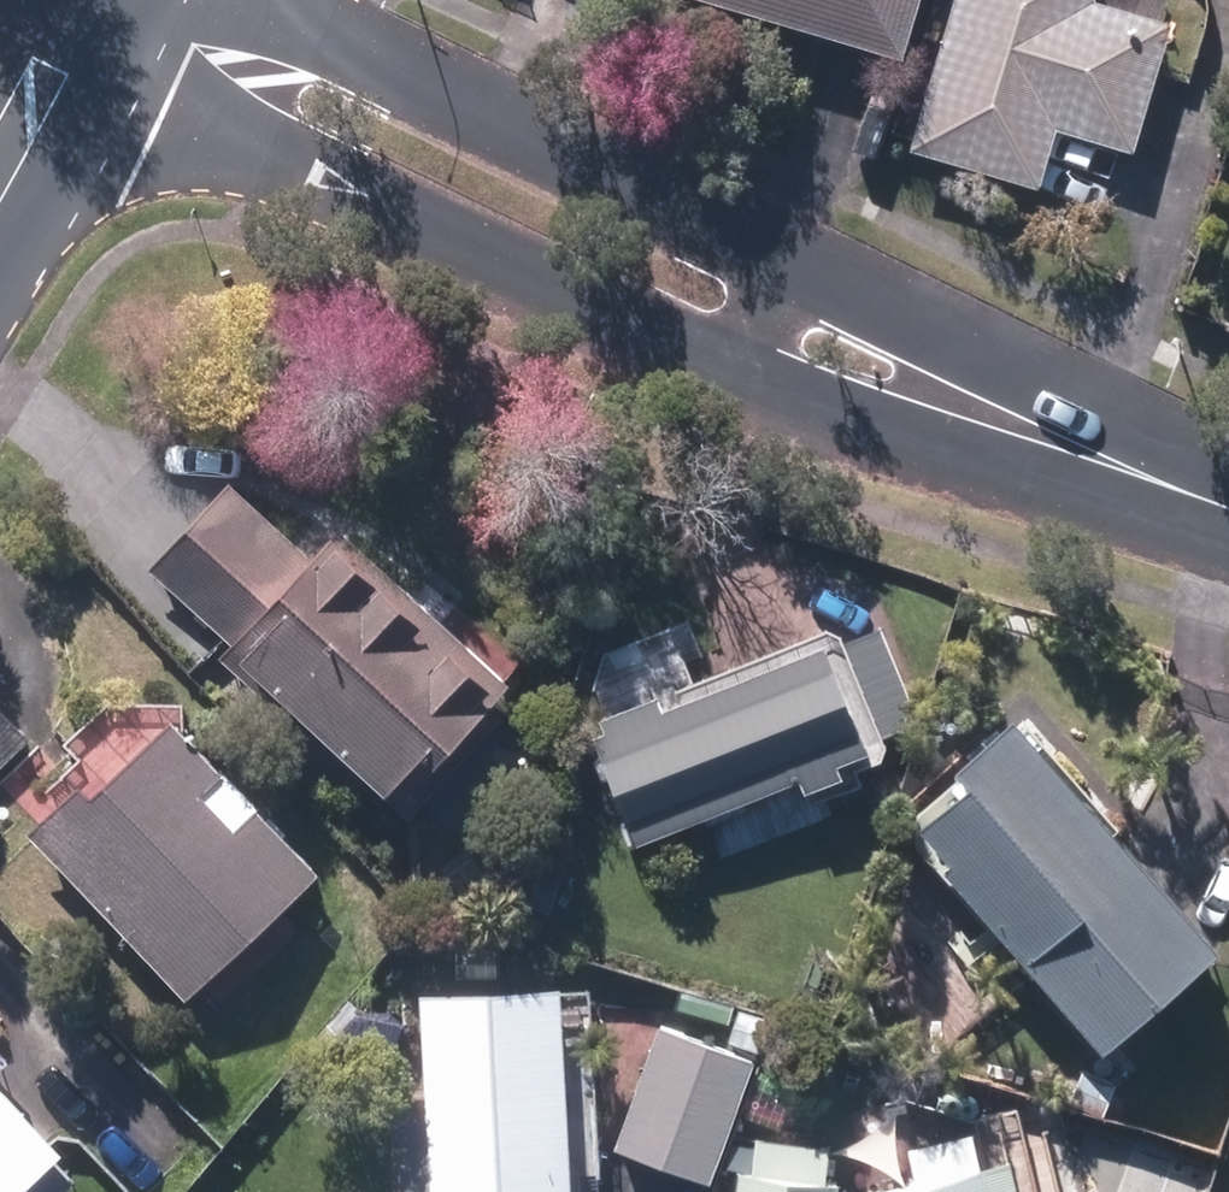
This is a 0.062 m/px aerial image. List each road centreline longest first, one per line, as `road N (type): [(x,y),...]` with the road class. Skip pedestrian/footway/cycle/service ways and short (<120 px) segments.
road 1 (residential): [(732,383),(44,82)]
road 2 (residential): [(253,0),(795,251)]
road 3 (residential): [(1146,482),(853,436),(732,383)]
road 4 (residential): [(795,251),(920,309),(1146,482)]
road 5 (residential): [(732,383),(795,251)]

